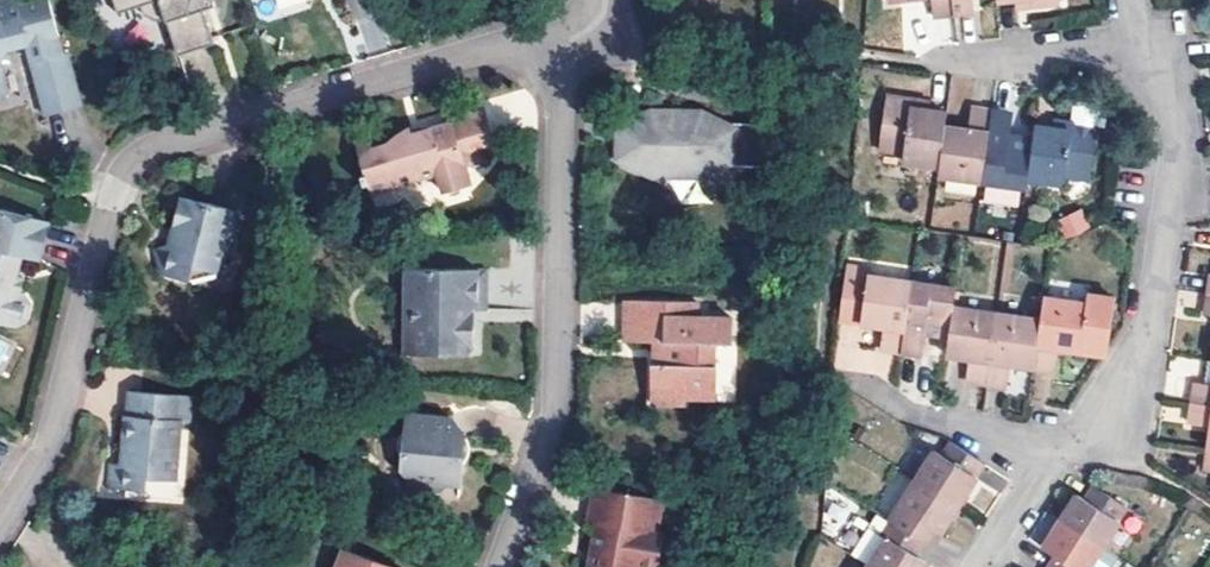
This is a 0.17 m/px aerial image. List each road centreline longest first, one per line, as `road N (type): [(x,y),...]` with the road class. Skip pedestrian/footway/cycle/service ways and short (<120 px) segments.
road 1 (residential): [(544,65),(488,49),(151,146),(132,160),(111,205),(50,441),(0,522)]
road 2 (residential): [(503,566),(557,409),(558,82)]
road 3 (residential): [(1137,41),(1172,128),(1175,159),(1148,325),(1105,422),(1049,460)]
road 4 (residential): [(1137,41),(936,59)]
road 5 (residential): [(1049,460),(909,414),(866,385)]
road 6 (residential): [(1049,460),(982,566)]

